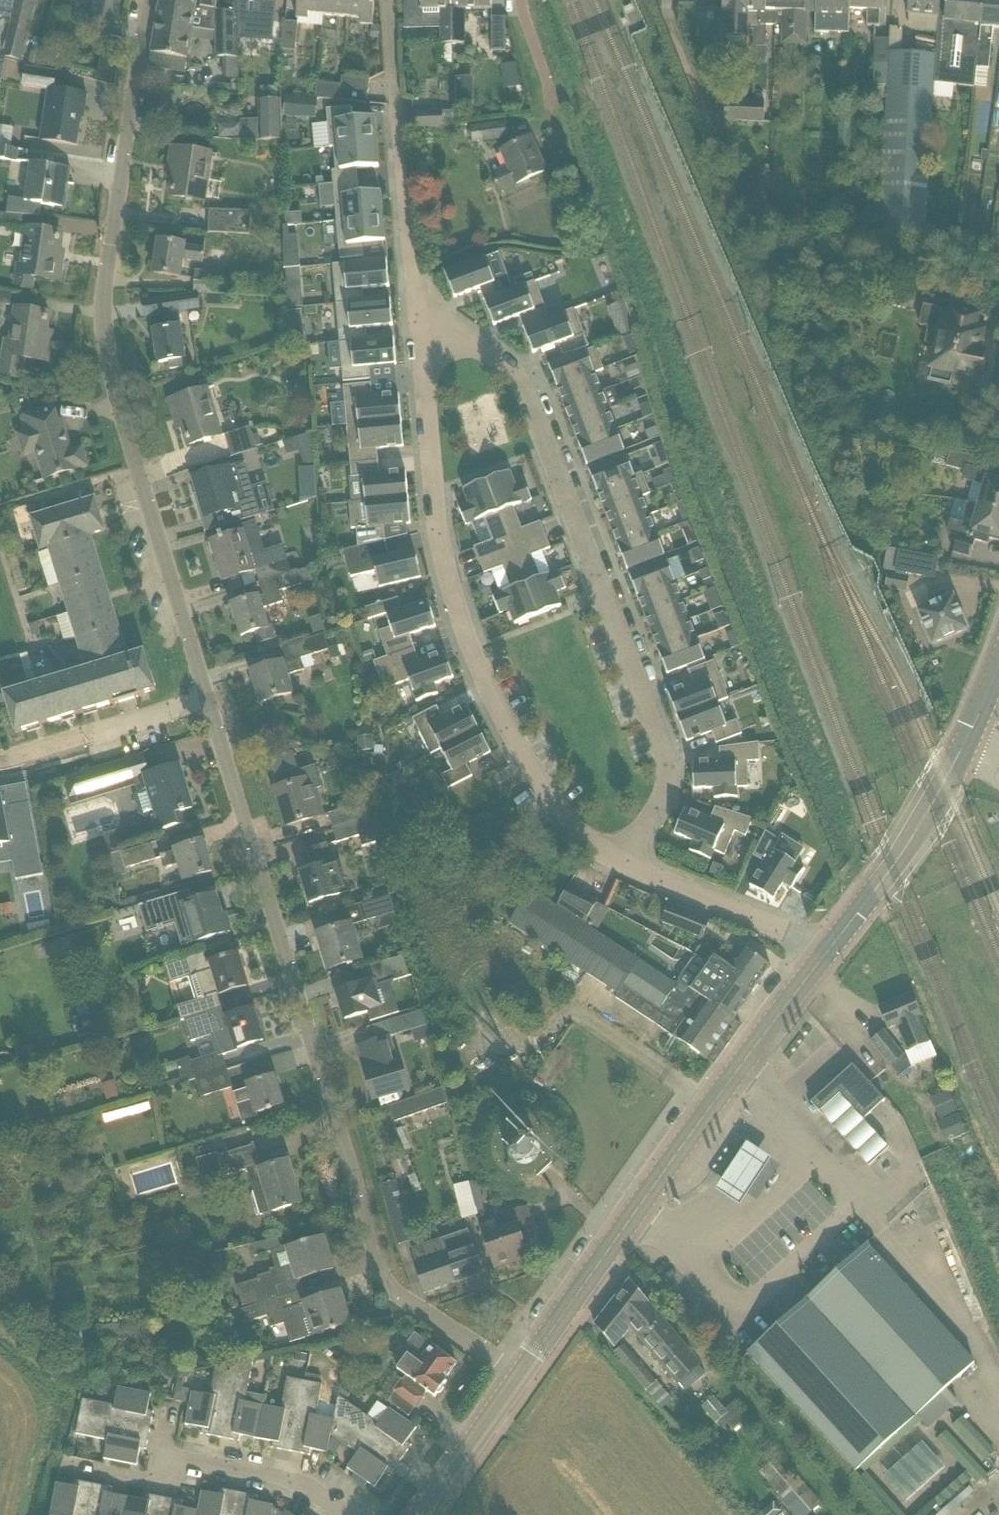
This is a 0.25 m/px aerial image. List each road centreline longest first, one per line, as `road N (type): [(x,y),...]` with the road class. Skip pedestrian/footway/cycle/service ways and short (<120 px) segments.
road 1 (residential): [(210,704),(381,1270),(392,1290),(519,1379)]
road 2 (residential): [(149,0),(104,283),(104,331),(210,704)]
road 3 (residential): [(419,333),(470,343),(518,380),(630,658),(666,767),(657,807),(620,860)]
road 4 (residential): [(419,333),(438,533),(464,634),(532,773),(584,836),(620,860)]
road 5 (secondary): [(519,1379),(826,952)]
road 6 (residential): [(411,265),(386,0)]
road 7 (secondary): [(826,952),(900,855),(964,747)]
road 8 (residential): [(620,860),(826,952)]
road 9 (residential): [(210,704),(0,759)]
road 10 (residential): [(346,1514),(303,1485),(162,1454)]
road 11 (secondary): [(424,1514),(519,1379)]

